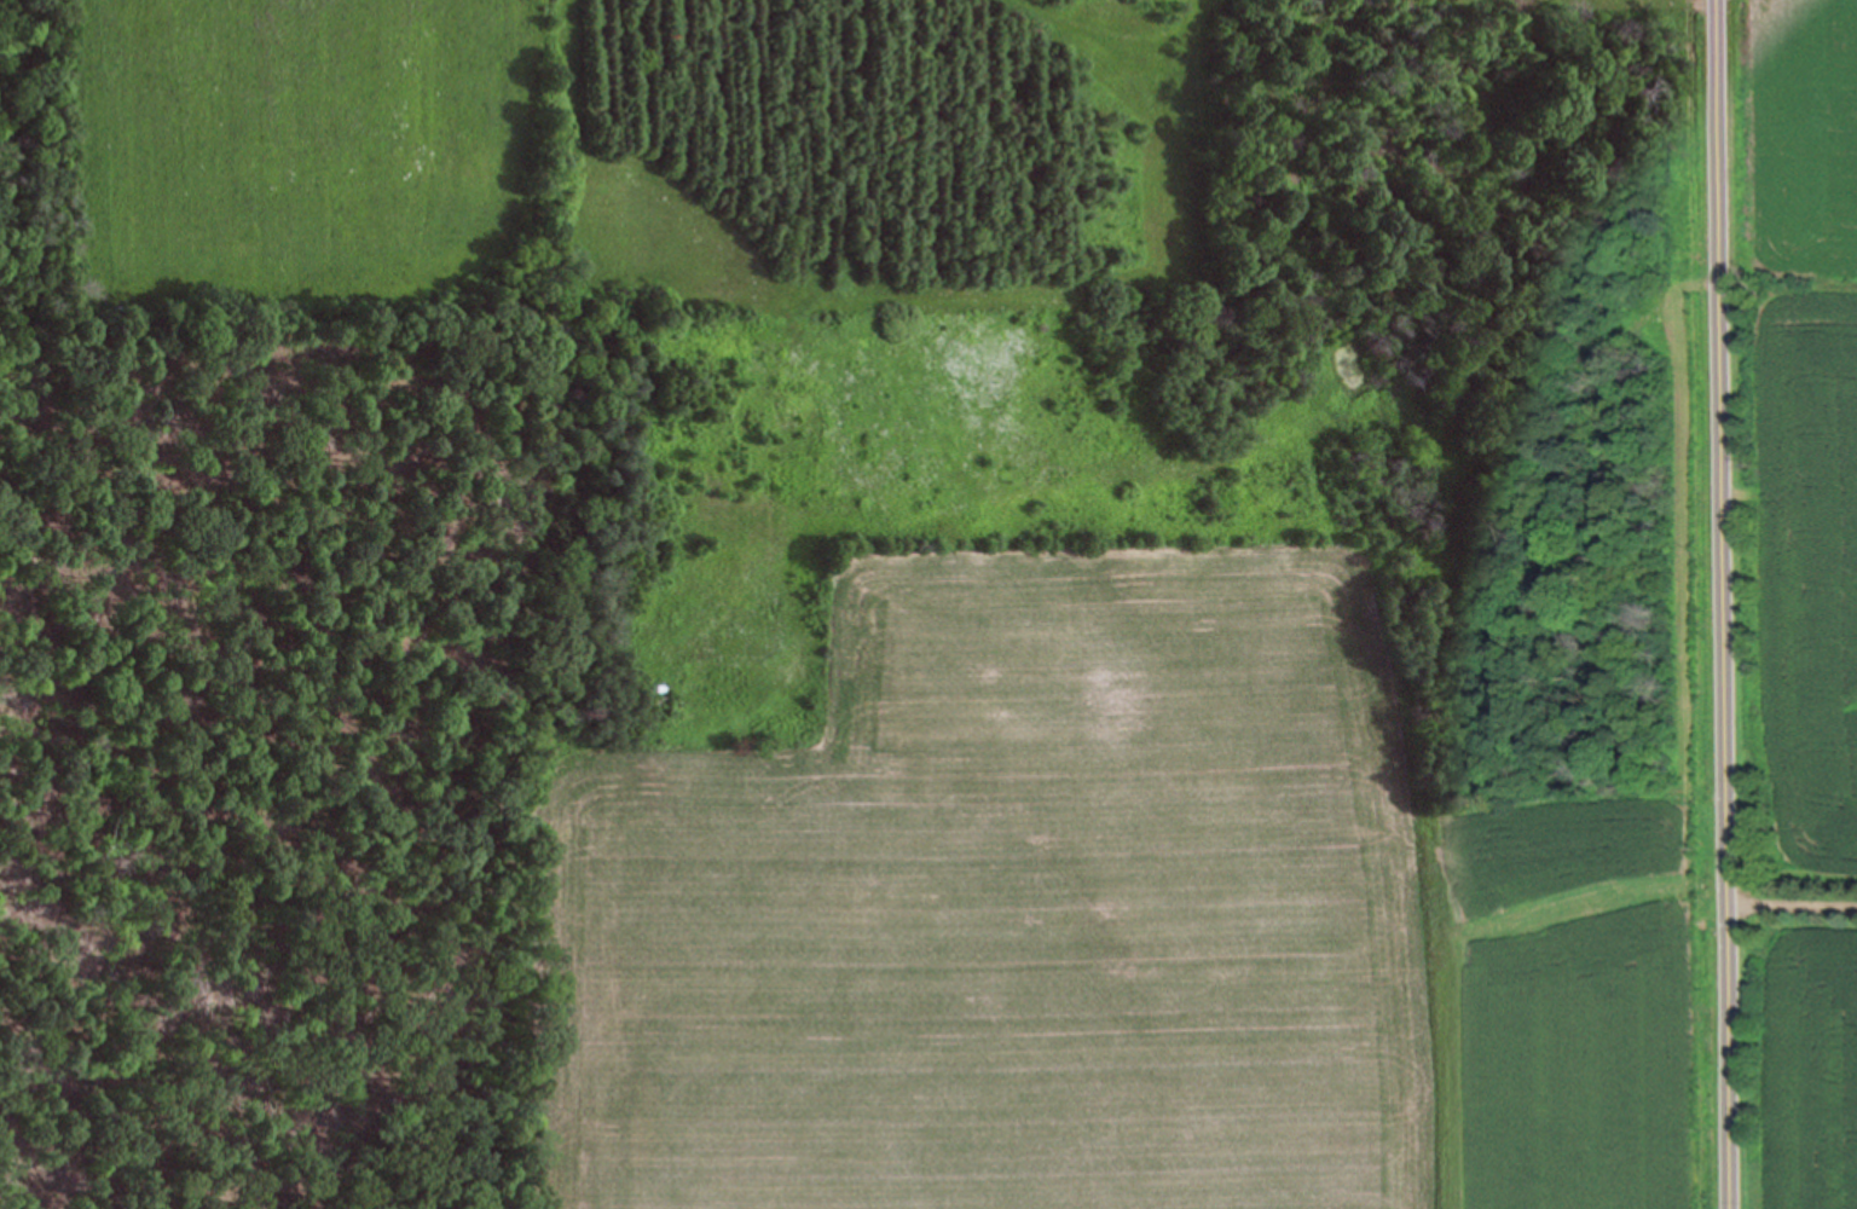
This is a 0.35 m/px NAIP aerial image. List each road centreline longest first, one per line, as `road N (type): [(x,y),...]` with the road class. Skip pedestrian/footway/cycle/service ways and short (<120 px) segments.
road 1 (residential): [(1734,1208),(1711,0)]

